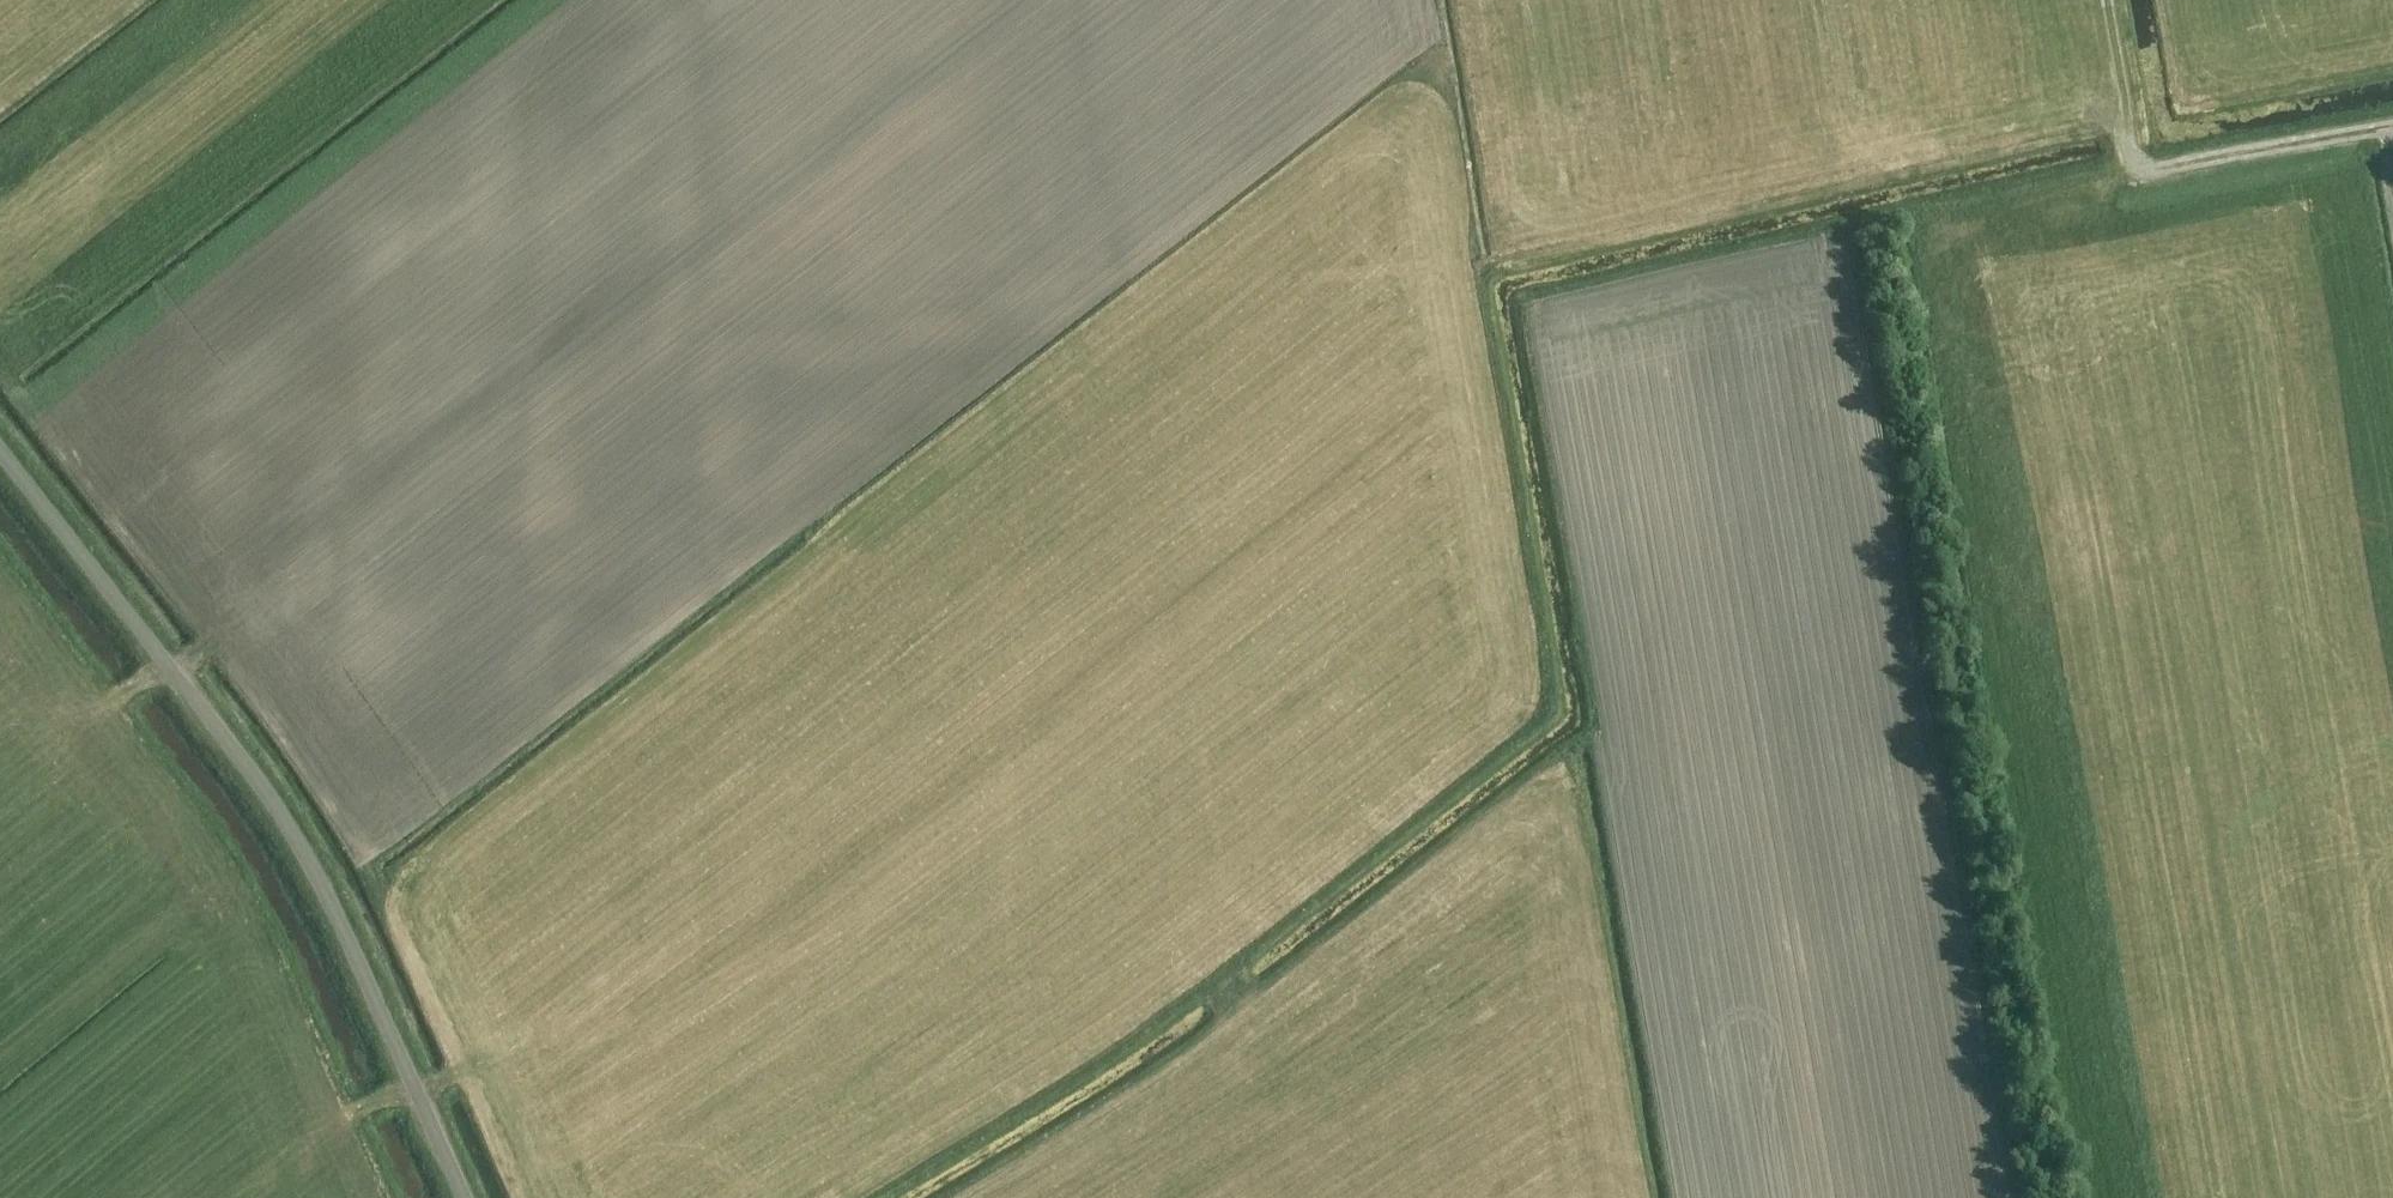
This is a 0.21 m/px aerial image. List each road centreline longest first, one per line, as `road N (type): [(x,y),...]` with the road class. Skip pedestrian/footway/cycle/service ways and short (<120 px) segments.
road 1 (unclassified): [(466,1197),(289,823),(0,451)]

